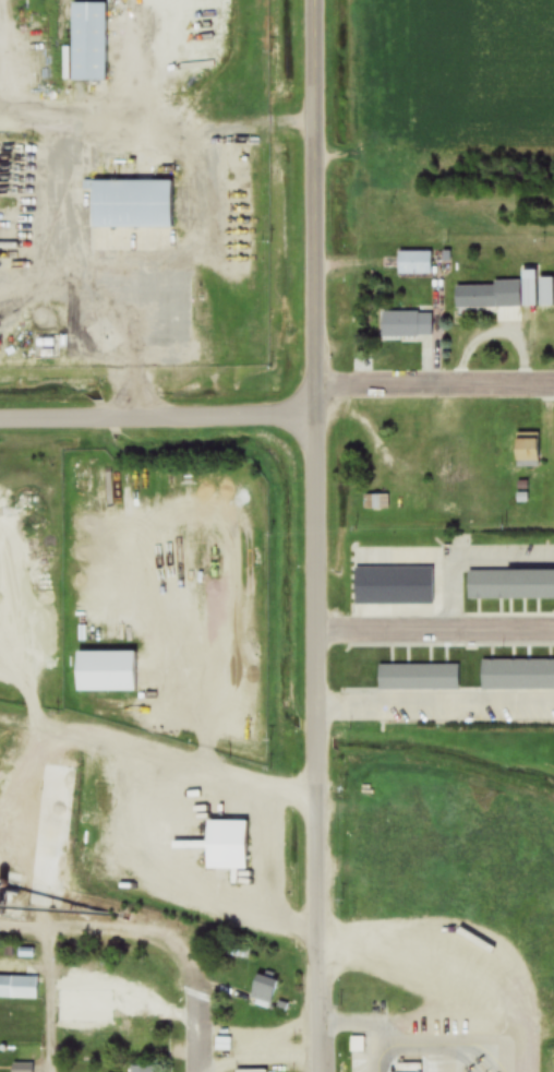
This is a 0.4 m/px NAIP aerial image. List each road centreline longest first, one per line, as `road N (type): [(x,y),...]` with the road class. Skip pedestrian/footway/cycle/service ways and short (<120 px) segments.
road 1 (residential): [(321,1071),(315,0)]
road 2 (residential): [(0,416),(269,414),(315,396),(553,392)]
road 3 (residential): [(0,719),(316,801)]
road 4 (residential): [(315,131),(0,124)]
road 5 (residential): [(317,631),(553,630)]

